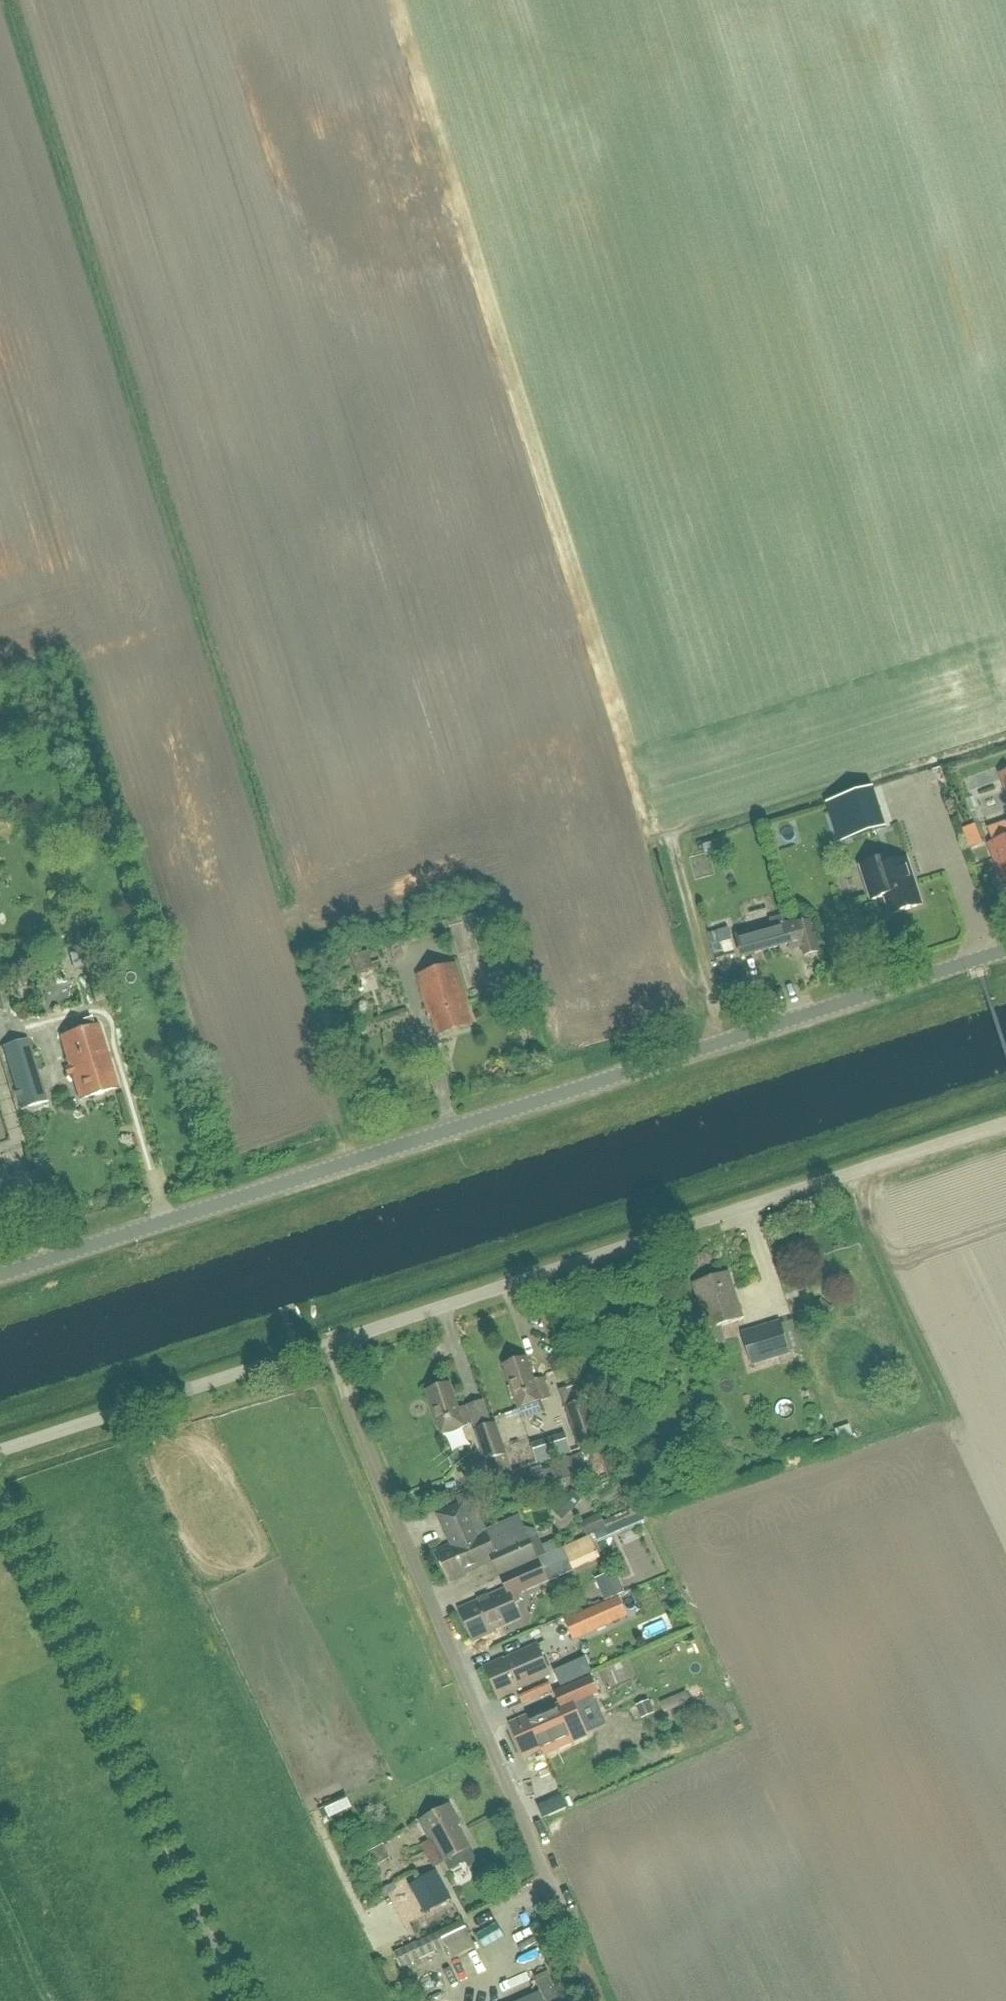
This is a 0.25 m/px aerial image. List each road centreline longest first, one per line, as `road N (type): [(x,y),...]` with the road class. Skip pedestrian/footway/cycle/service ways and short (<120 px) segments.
road 1 (track): [(712,1045),(715,999),(673,845),(640,803),(390,0)]
road 2 (unclassified): [(0,1450),(1005,1123)]
road 3 (tertiary): [(0,1275),(1005,950)]

